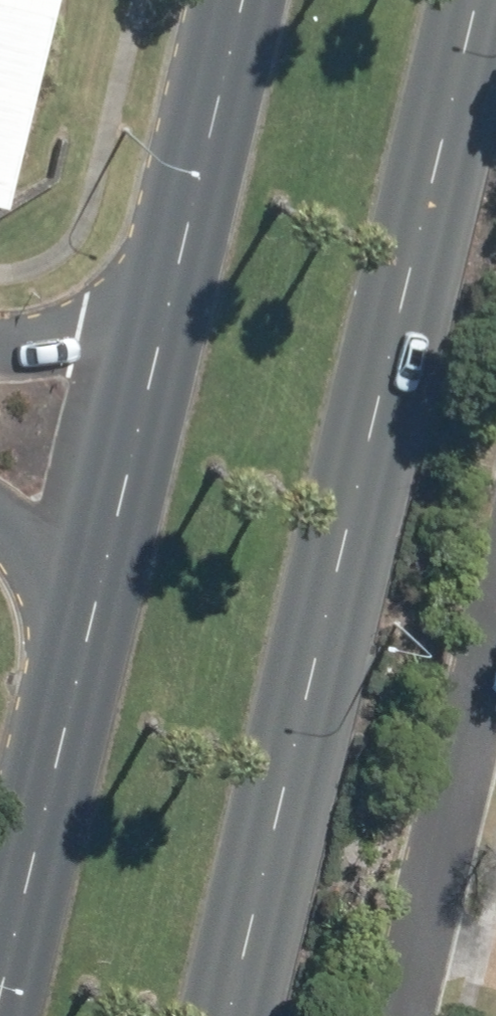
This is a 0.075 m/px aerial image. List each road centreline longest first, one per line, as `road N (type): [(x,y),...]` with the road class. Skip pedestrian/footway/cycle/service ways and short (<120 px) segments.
road 1 (primary): [(467,0),(216,1015)]
road 2 (primary): [(0,969),(105,531)]
road 3 (residential): [(495,578),(394,1015)]
road 4 (primary): [(164,316),(242,0)]
road 5 (primary): [(105,531),(164,316)]
road 6 (residential): [(0,353),(164,316)]

